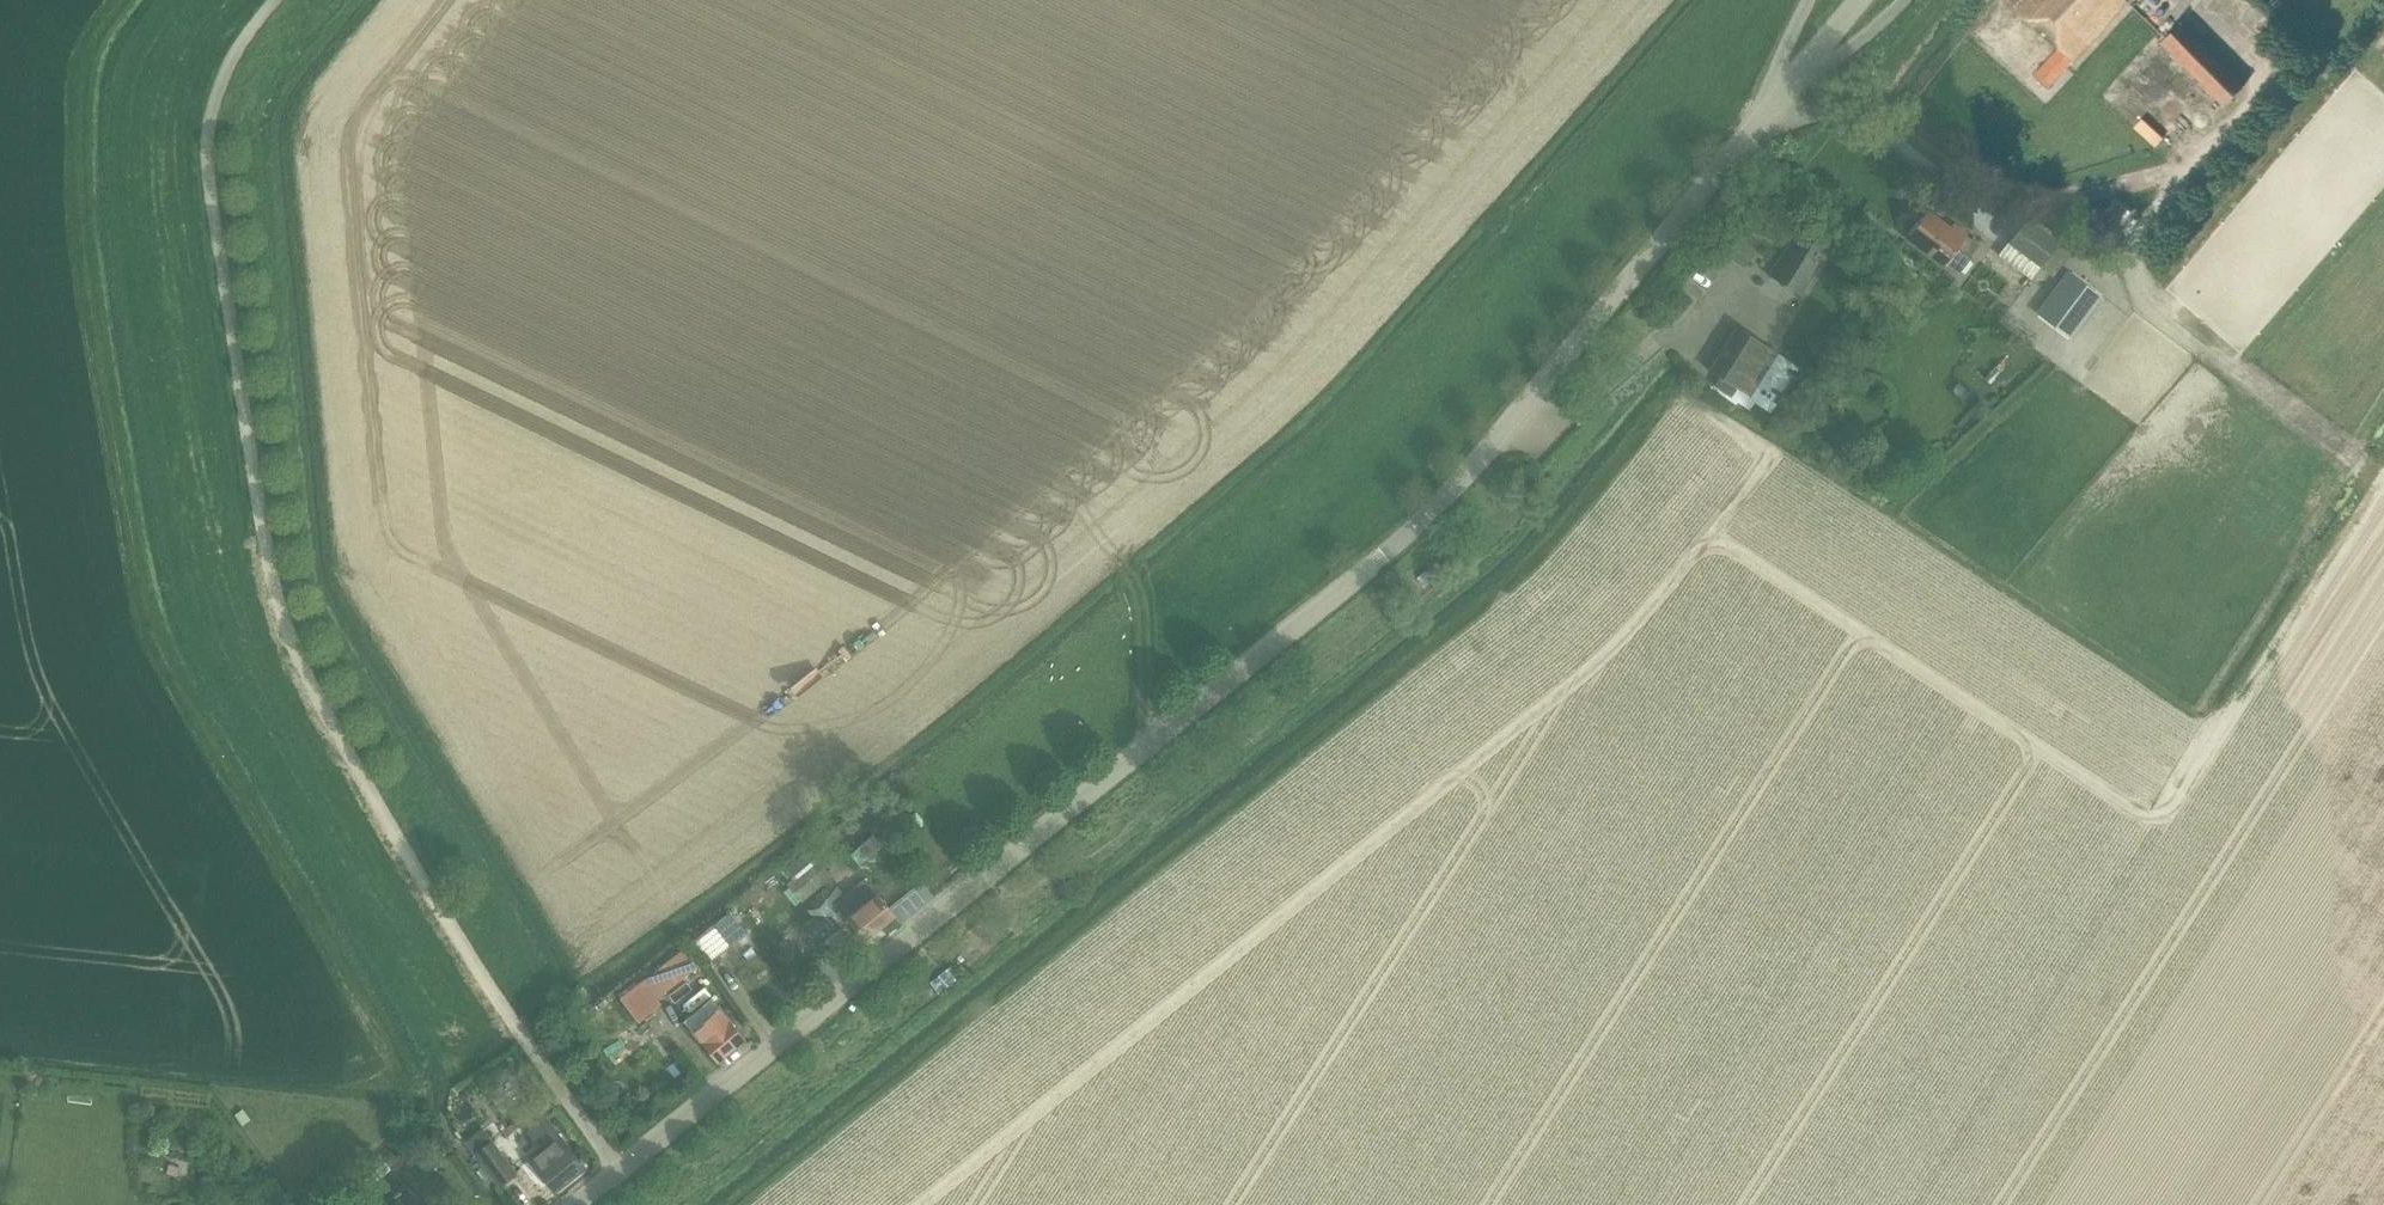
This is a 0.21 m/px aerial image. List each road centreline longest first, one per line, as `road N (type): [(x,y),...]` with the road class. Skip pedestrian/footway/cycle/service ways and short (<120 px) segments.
road 1 (unclassified): [(578,1204),(1397,548),(1540,391),(1761,113)]
road 2 (unclassified): [(1761,113),(1844,55),(1901,0)]
road 3 (unclassified): [(1761,113),(1855,0)]
road 4 (unclassified): [(1808,0),(1761,113)]

